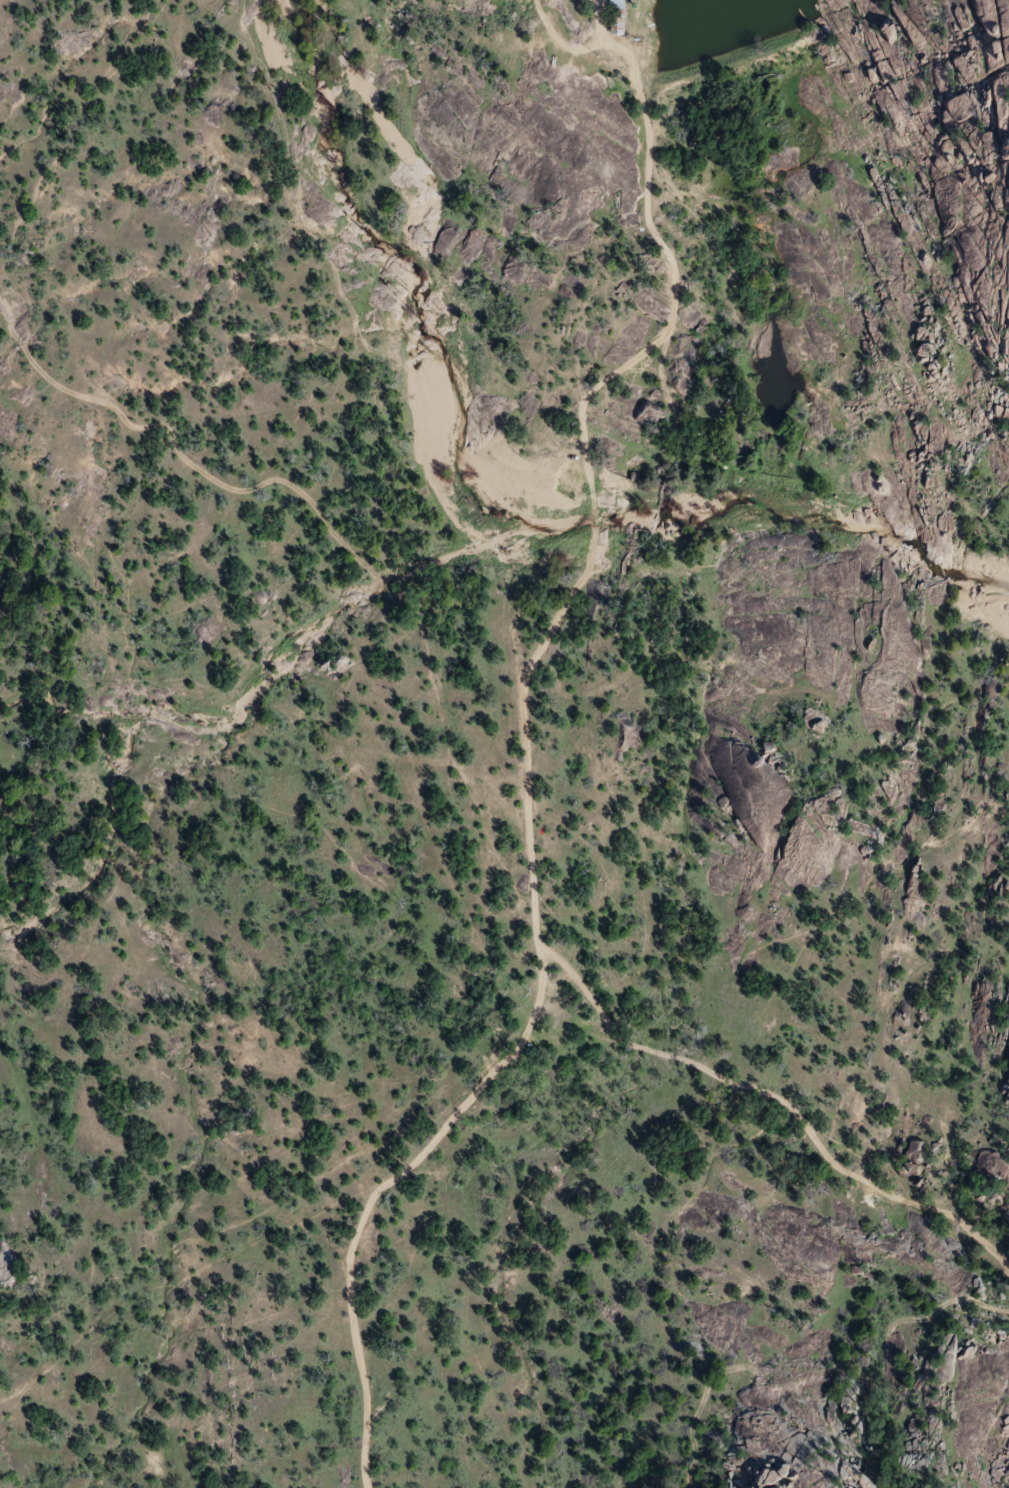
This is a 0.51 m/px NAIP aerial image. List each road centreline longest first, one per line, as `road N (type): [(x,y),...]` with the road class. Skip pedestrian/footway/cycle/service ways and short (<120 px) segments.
road 1 (track): [(369,1487),(353,1289),(371,1211),(534,1028),(534,685),(565,585),(593,533),(581,407),(663,344),(673,279),(610,28),(583,0)]

